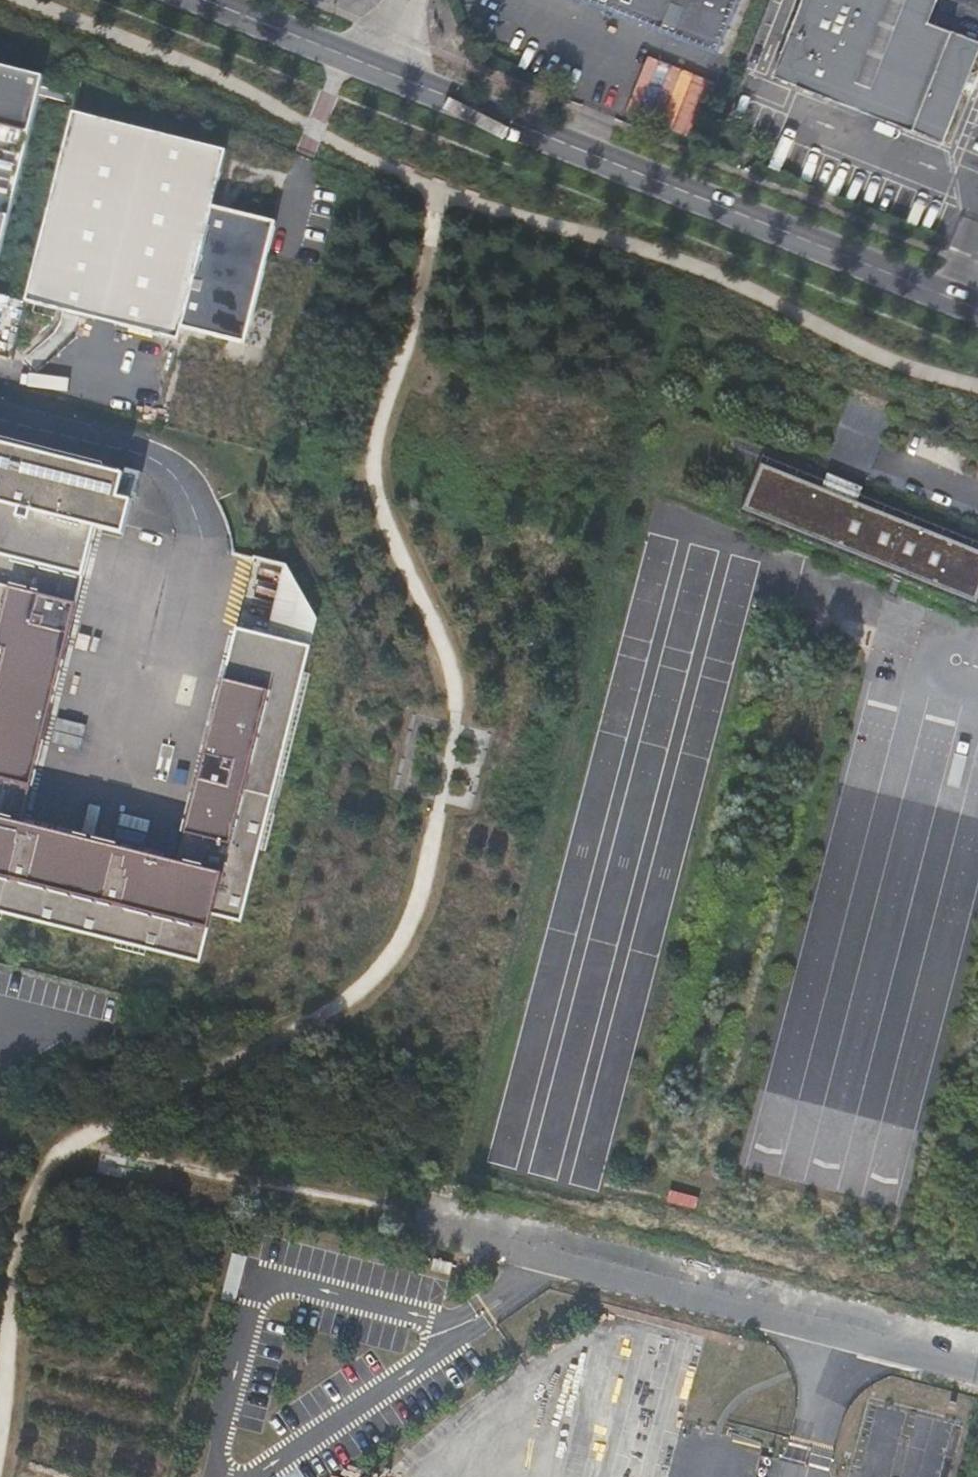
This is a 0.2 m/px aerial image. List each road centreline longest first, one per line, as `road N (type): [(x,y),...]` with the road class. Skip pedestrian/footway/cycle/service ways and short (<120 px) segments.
road 1 (secondary): [(205,0),(977,310)]
road 2 (unclassified): [(417,1213),(977,1362)]

